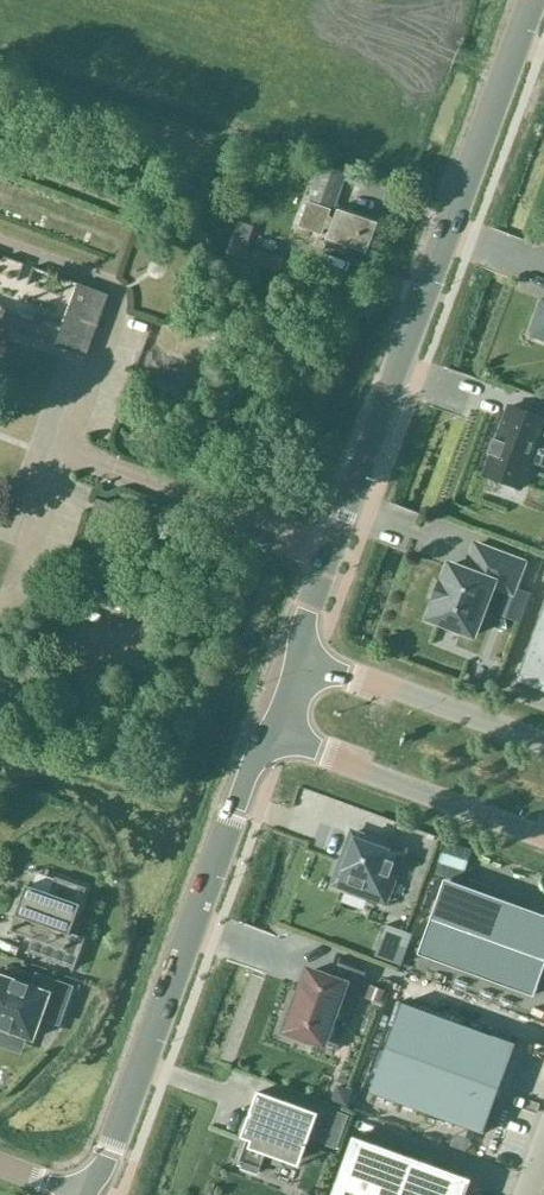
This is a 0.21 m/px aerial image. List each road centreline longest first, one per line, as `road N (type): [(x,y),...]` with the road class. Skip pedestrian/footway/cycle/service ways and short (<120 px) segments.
road 1 (tertiary): [(301,655),(306,609),(532,0)]
road 2 (tertiary): [(94,1194),(251,764),(272,736)]
road 3 (unclassified): [(272,736),(543,839)]
road 4 (unclassified): [(543,744),(301,655)]

